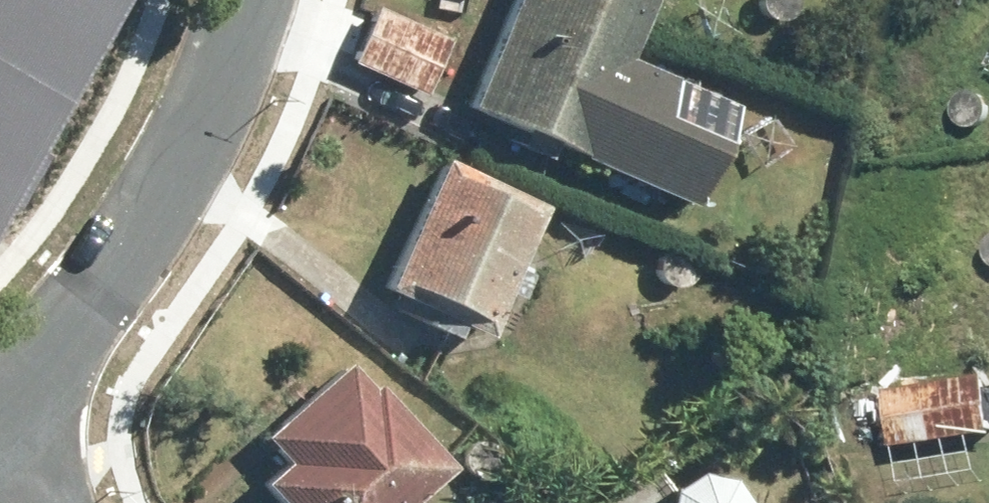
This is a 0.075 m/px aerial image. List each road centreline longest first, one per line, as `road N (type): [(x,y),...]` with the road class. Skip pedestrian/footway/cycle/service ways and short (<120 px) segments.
road 1 (residential): [(0,403),(145,243),(256,0)]

